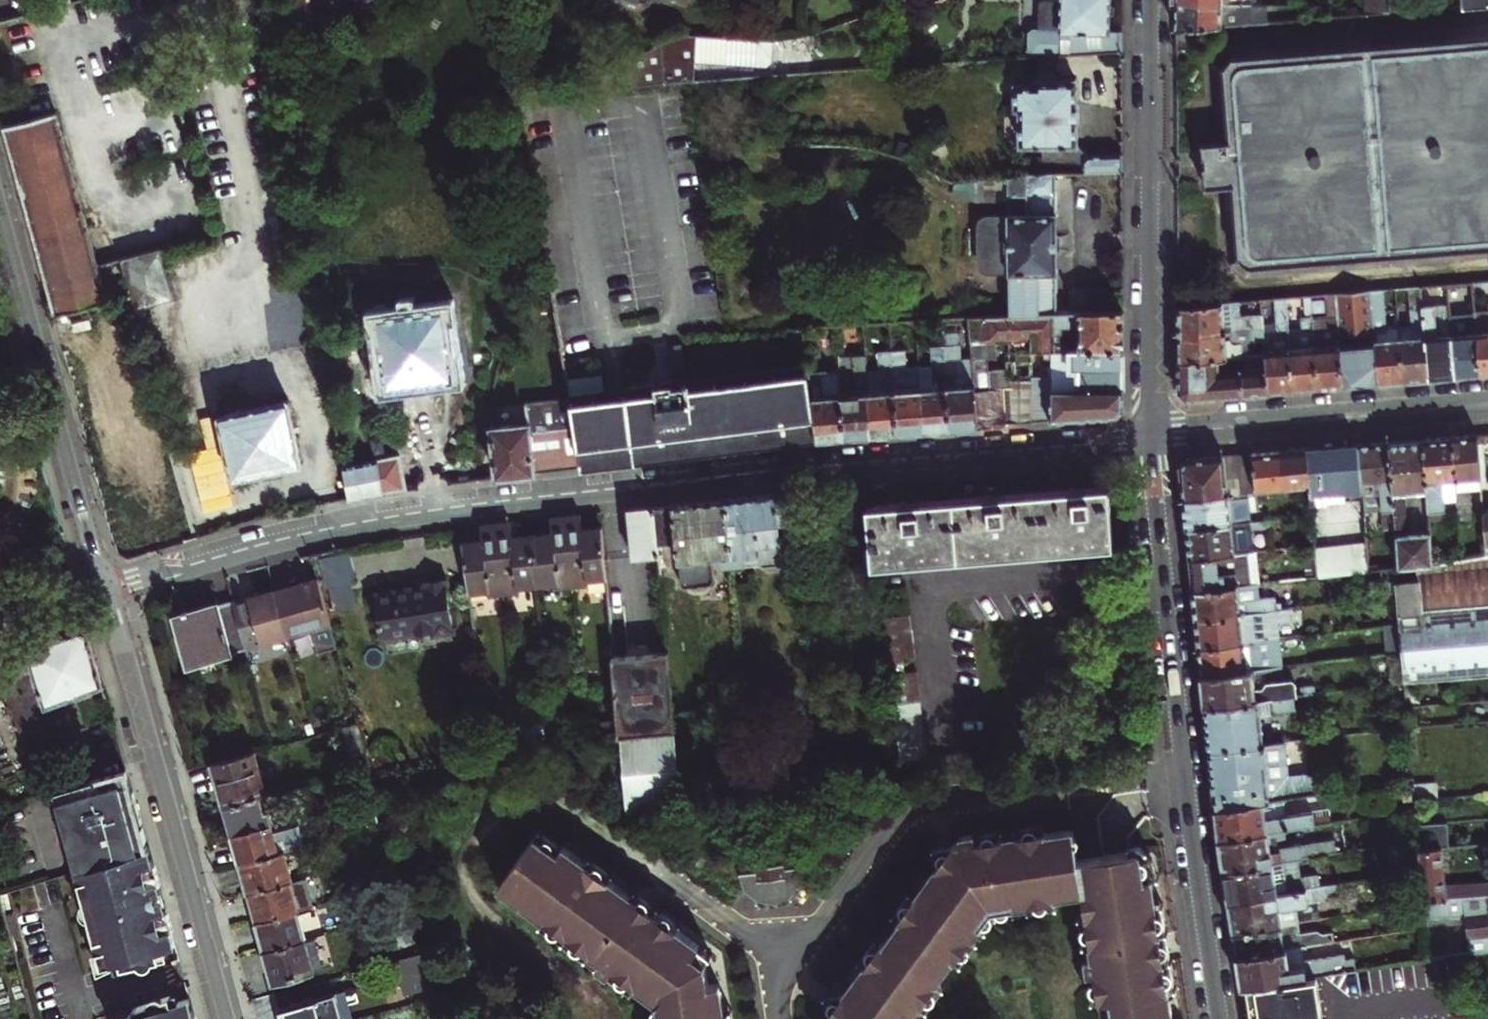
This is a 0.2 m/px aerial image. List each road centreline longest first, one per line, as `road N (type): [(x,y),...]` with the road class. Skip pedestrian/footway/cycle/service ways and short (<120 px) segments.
road 1 (residential): [(104,589),(291,535),(400,514),(1151,434)]
road 2 (tertiary): [(1218,1018),(1151,434)]
road 3 (residential): [(104,589),(225,1018)]
road 4 (tertiary): [(1151,434),(1150,0)]
road 5 (residential): [(0,209),(104,589)]
road 6 (residential): [(1487,405),(1151,434)]

